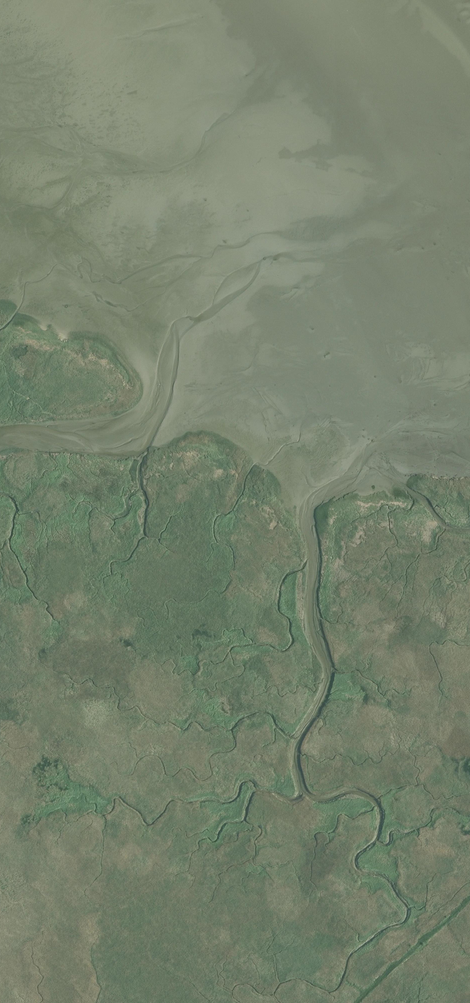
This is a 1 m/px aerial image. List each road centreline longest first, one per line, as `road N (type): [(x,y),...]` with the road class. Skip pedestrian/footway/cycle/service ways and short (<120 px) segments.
road 1 (track): [(360,1002),(469,901)]

